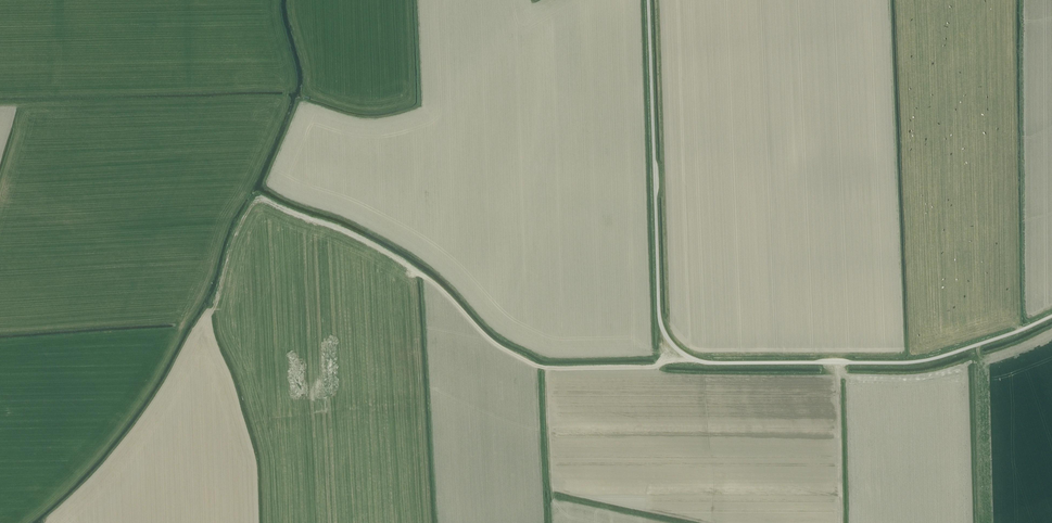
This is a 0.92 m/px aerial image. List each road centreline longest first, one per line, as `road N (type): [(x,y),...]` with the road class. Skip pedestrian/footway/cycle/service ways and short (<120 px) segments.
road 1 (unclassified): [(1051,316),(913,362),(709,363),(681,353),(658,312),(648,0)]

